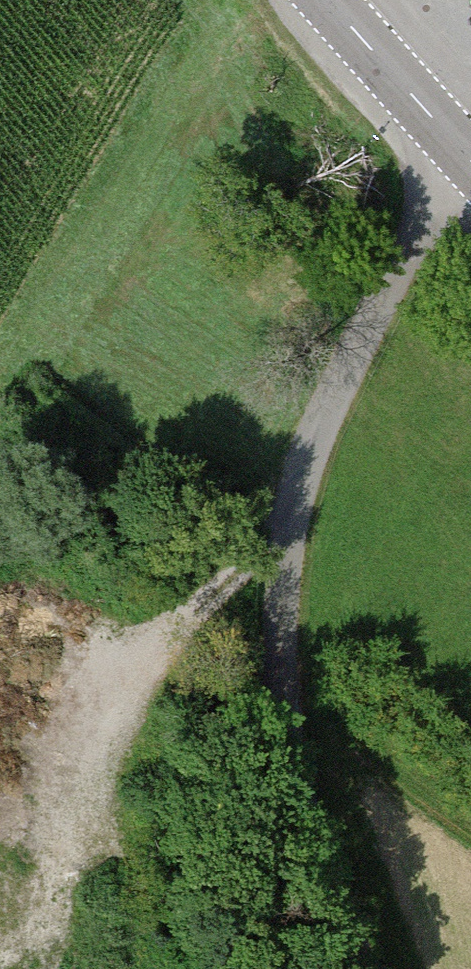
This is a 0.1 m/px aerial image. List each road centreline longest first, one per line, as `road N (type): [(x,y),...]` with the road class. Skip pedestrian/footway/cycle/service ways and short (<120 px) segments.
road 1 (track): [(470,169),(420,225),(337,394),(294,517),(282,590),(286,737),(363,968)]
road 2 (track): [(291,534),(216,591),(106,713),(88,791)]
road 3 (tertiary): [(470,161),(328,0)]

